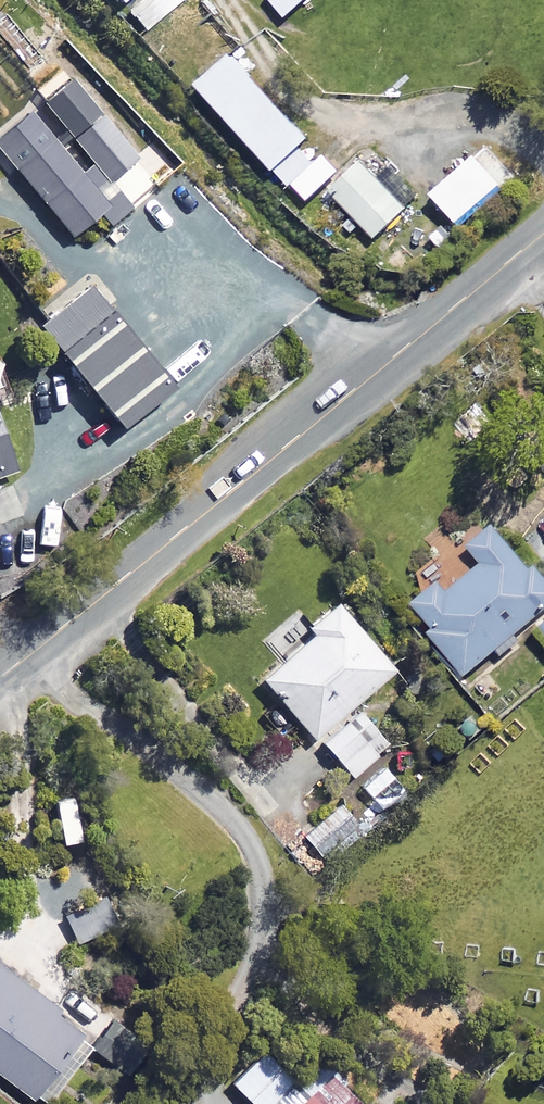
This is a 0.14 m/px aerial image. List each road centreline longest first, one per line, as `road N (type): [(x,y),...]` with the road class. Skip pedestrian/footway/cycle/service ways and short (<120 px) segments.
road 1 (unclassified): [(543,233),(0,677)]

